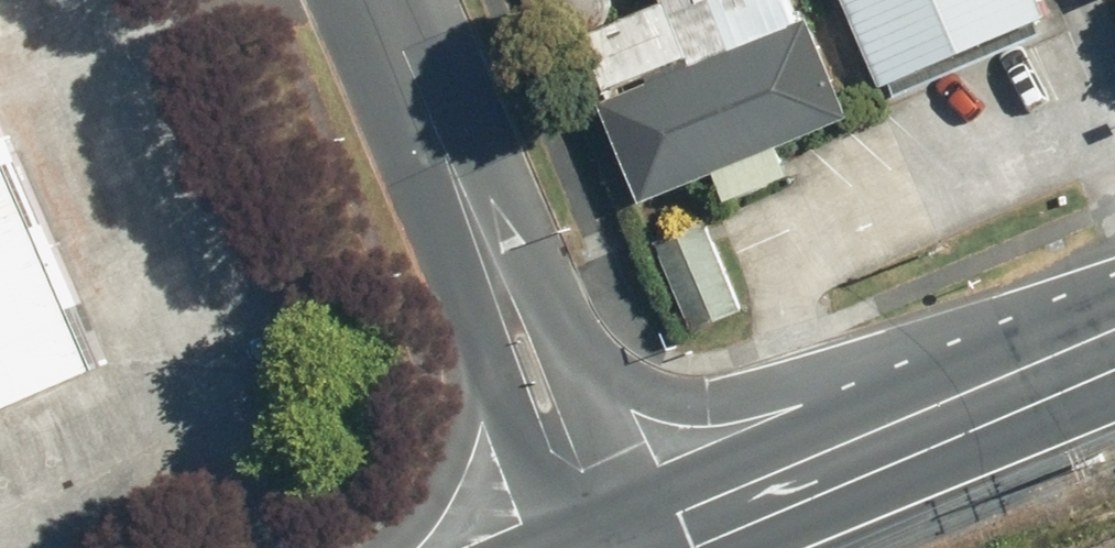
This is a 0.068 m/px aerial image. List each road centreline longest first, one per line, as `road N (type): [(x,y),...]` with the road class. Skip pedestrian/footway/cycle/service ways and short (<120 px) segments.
road 1 (unclassified): [(551,307),(649,396),(836,407),(969,392)]
road 2 (tertiary): [(969,392),(645,530)]
road 3 (unclassified): [(567,547),(478,314)]
road 4 (unclassified): [(410,547),(448,462),(478,314)]
road 5 (unclassified): [(479,223),(384,0)]
road 6 (unclassified): [(551,307),(645,530)]
road 7 (tertiary): [(1114,329),(969,392)]

